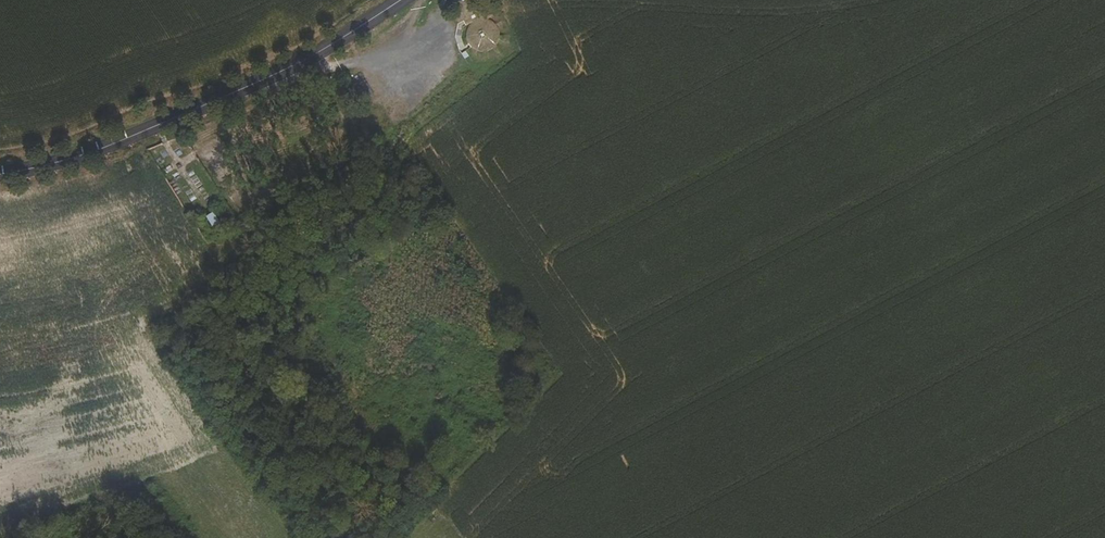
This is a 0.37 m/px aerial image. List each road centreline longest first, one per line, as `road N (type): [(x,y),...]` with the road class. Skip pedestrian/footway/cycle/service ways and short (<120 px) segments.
road 1 (tertiary): [(0,175),(94,151),(270,77),(401,0)]

